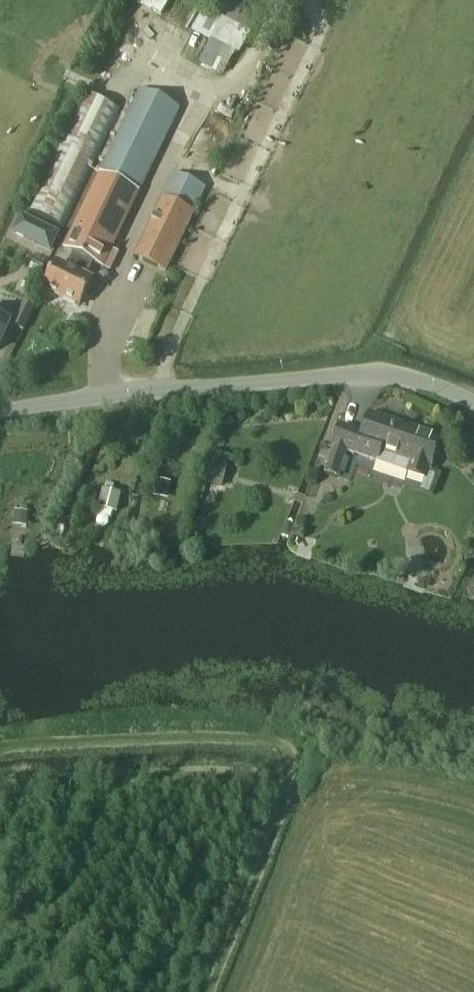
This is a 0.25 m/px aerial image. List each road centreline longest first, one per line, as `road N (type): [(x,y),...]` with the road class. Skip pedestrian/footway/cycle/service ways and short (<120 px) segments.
road 1 (unclassified): [(0,413),(342,378),(396,378),(473,402)]
road 2 (track): [(0,748),(162,733),(284,742),(285,777)]
road 3 (track): [(285,777),(42,780),(0,792)]
road 4 (track): [(206,991),(285,777)]

